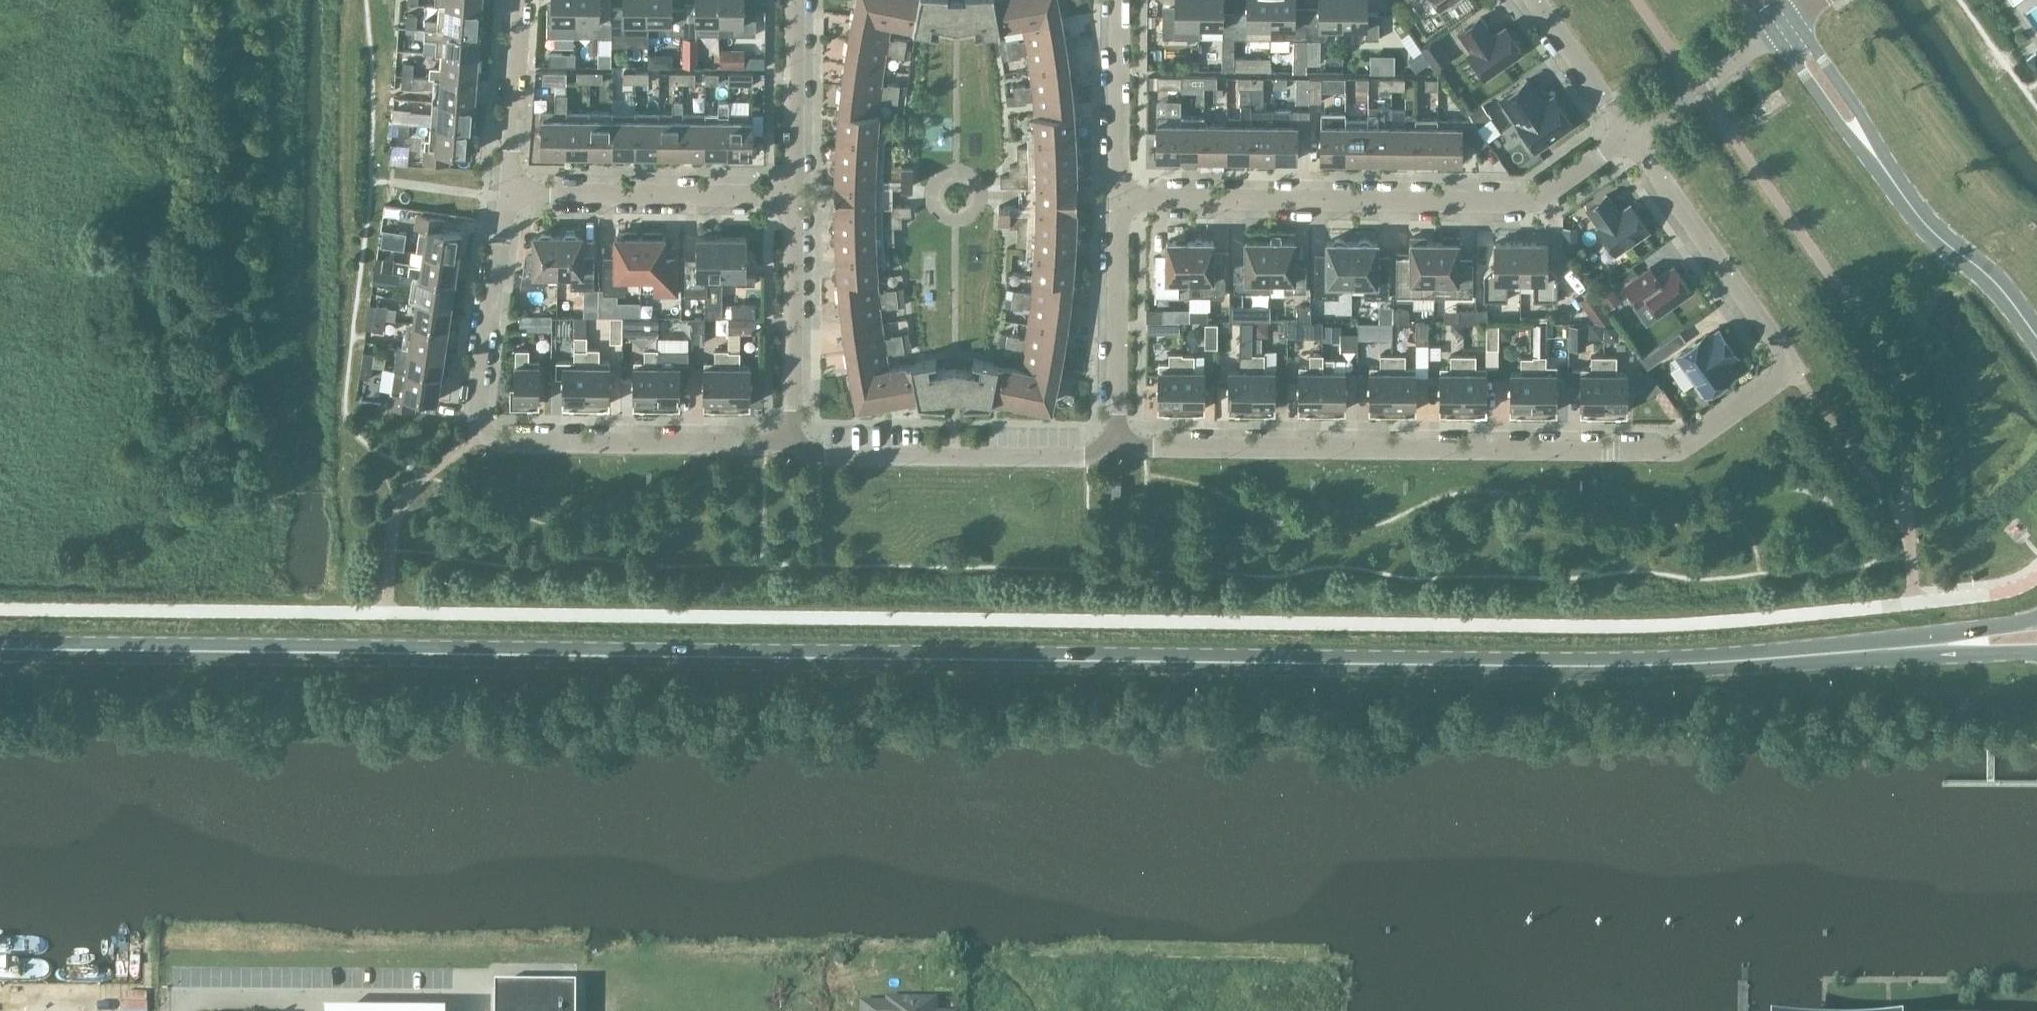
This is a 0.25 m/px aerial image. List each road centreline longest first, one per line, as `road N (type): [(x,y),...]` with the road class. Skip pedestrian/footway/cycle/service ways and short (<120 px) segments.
road 1 (primary): [(1947,644),(1557,666),(0,649)]
road 2 (residential): [(1117,438),(1146,447),(1681,449),(1795,368),(1629,133)]
road 3 (residential): [(791,438),(489,435),(476,409),(508,193)]
road 4 (residential): [(1119,198),(1532,202),(1629,133)]
road 5 (residential): [(791,438),(819,454),(1079,456),(1117,438)]
road 6 (residential): [(792,195),(508,193)]
road 7 (tertiary): [(2036,338),(2000,288),(1922,220),(1877,159)]
road 8 (residential): [(1117,438),(1119,198)]
road 9 (residential): [(791,421),(792,195)]
road 10 (residential): [(1119,198),(1120,0)]
road 11 (residential): [(792,195),(794,0)]
road 12 (residential): [(508,193),(522,0)]
road 13 (residential): [(1629,133),(1772,30)]
road 14 (tertiary): [(1772,30),(1864,155),(1877,159)]
road 15 (tertiary): [(1877,159),(1858,109),(1792,18)]
road 16 (residential): [(1629,133),(1536,0)]

